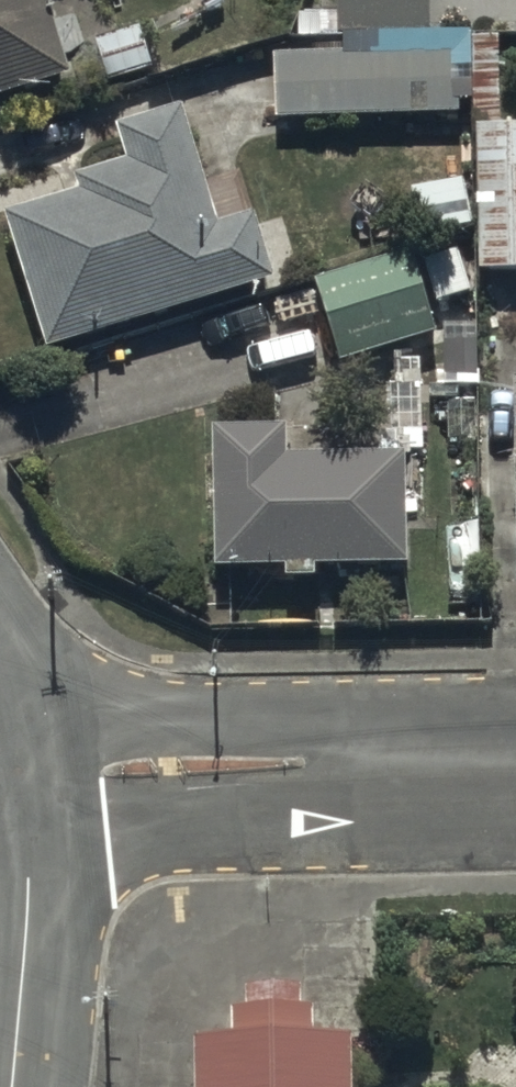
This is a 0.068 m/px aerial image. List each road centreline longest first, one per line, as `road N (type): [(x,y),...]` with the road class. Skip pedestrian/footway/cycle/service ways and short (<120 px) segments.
road 1 (residential): [(24,780),(170,766),(515,760)]
road 2 (residential): [(11,1086),(30,896),(24,780)]

